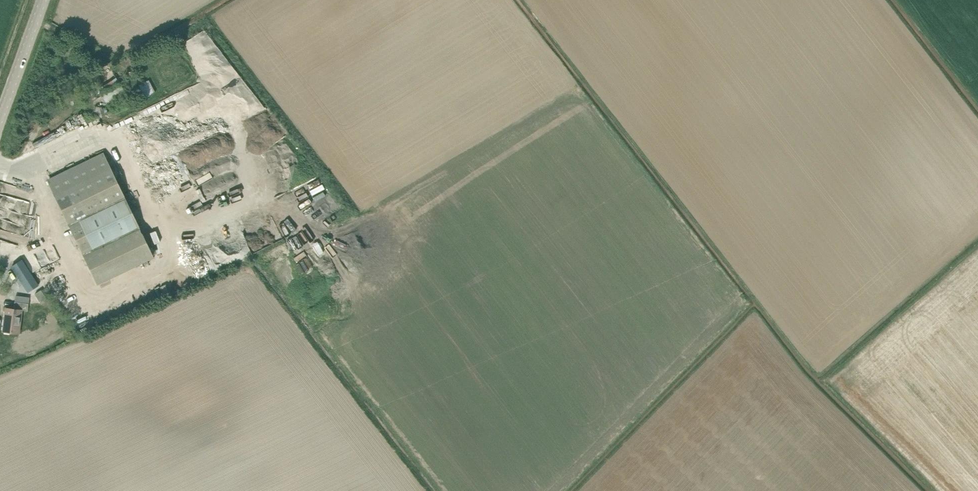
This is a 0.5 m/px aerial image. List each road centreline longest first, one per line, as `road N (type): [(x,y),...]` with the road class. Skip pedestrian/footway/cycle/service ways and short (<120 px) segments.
road 1 (tertiary): [(0,119),(42,0)]

